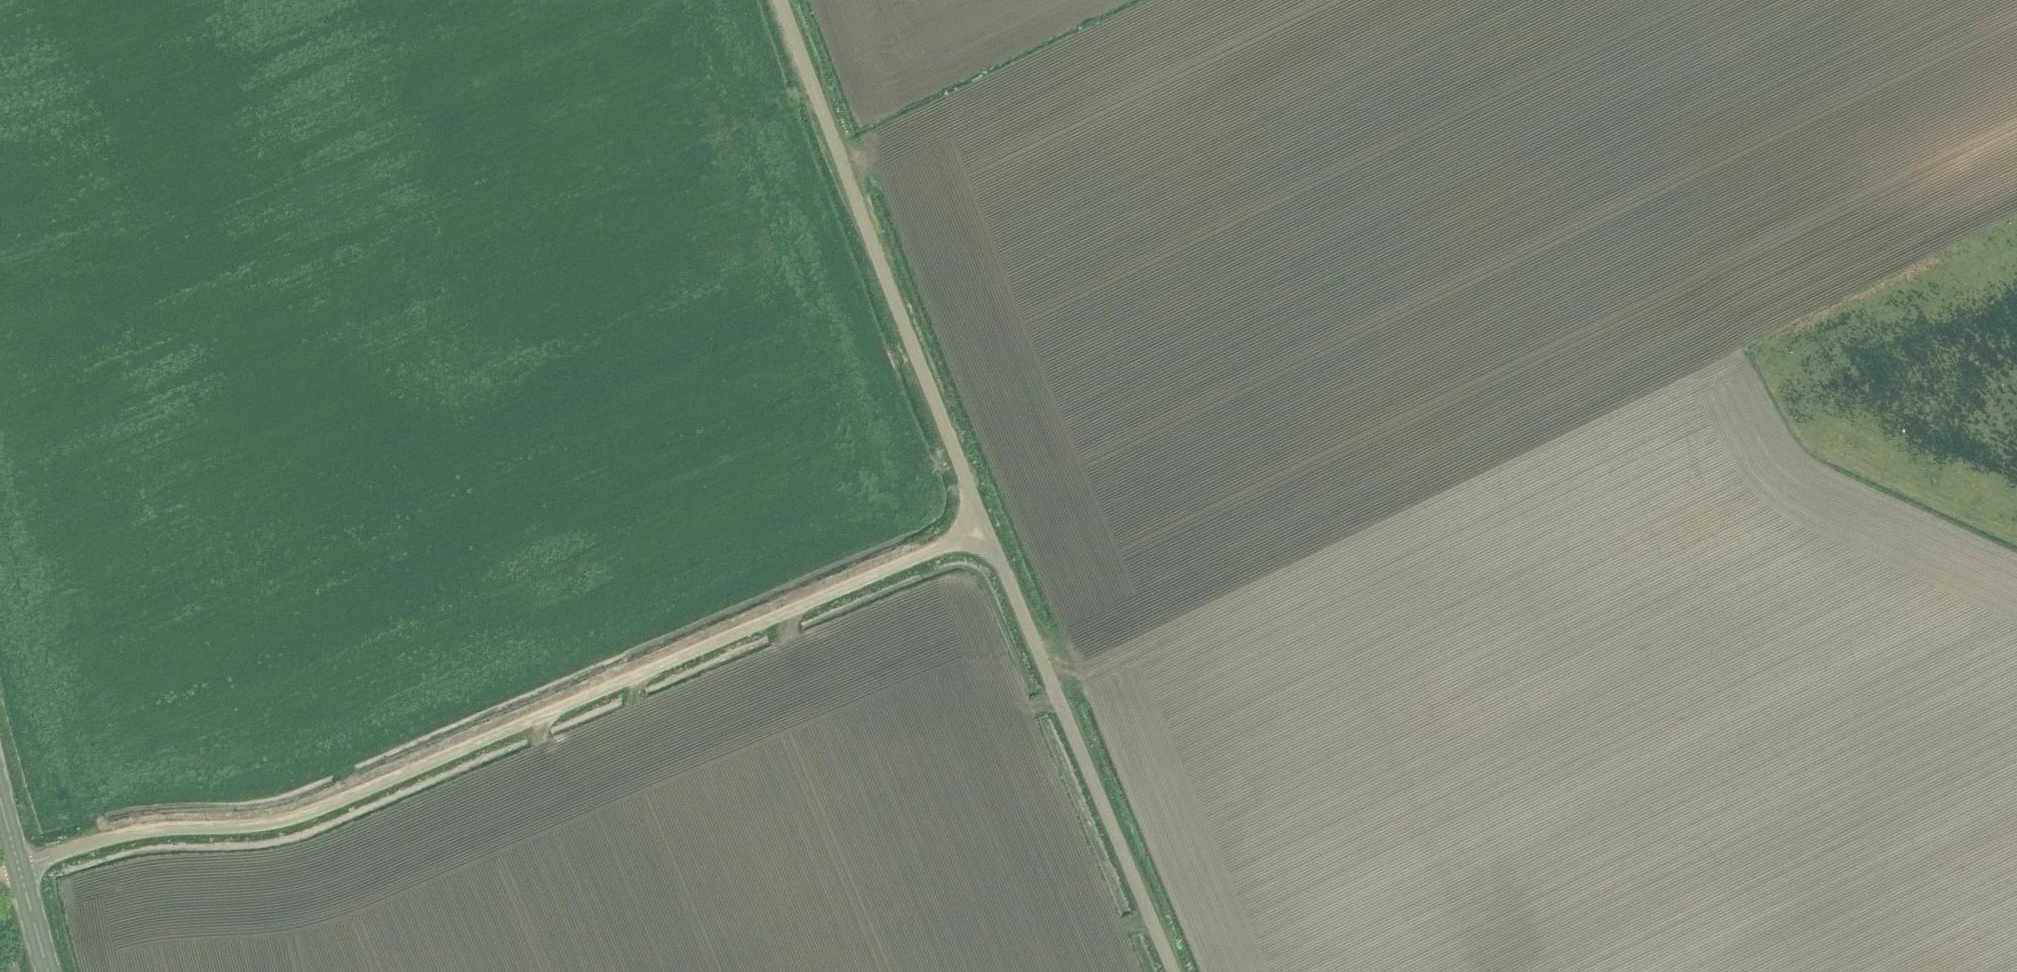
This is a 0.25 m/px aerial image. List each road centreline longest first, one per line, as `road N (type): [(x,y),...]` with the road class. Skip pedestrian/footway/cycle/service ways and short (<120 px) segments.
road 1 (unclassified): [(20,866),(153,828),(265,824),(311,811),(984,527)]
road 2 (unclassified): [(984,527),(782,0)]
road 3 (unclassified): [(1175,971),(984,527)]

